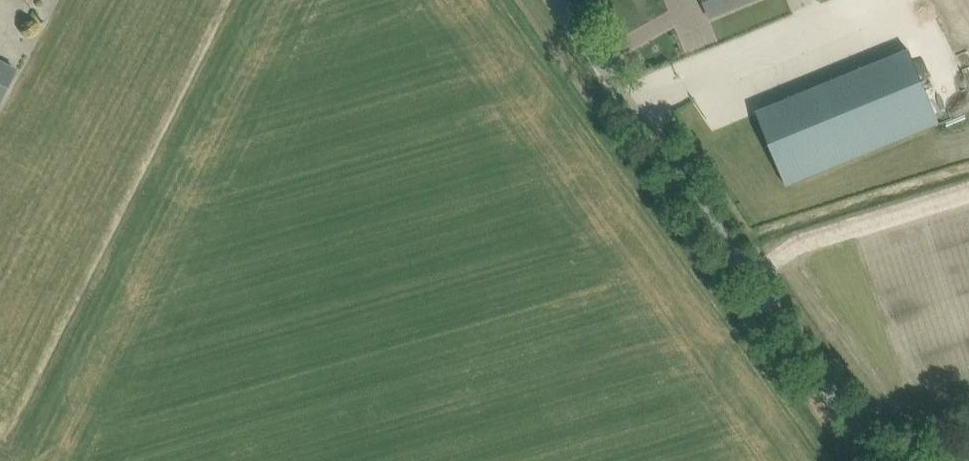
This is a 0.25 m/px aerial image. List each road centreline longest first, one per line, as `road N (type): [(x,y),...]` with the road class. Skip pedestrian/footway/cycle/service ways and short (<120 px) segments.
road 1 (unclassified): [(869,460),(549,0)]

